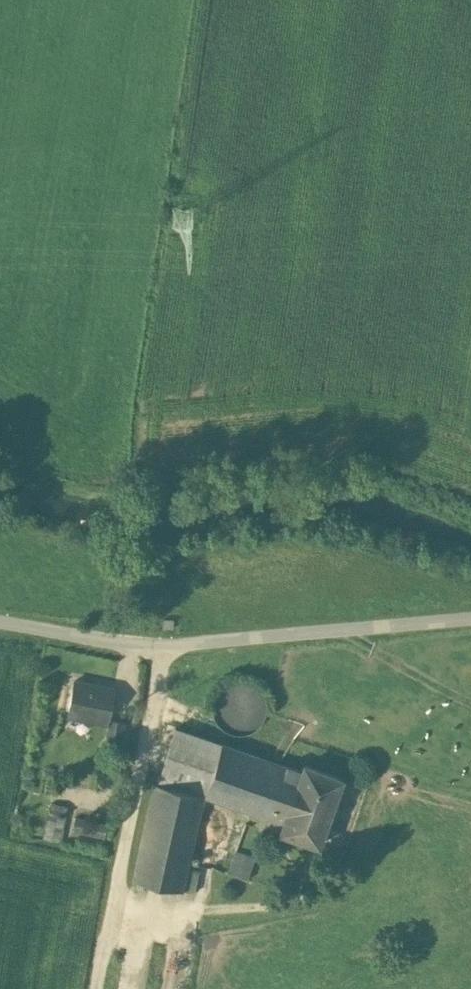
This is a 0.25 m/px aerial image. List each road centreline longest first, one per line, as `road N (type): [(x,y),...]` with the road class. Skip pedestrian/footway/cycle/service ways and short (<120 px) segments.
road 1 (unclassified): [(470,613),(174,647),(0,620)]
road 2 (track): [(97,988),(174,647)]

